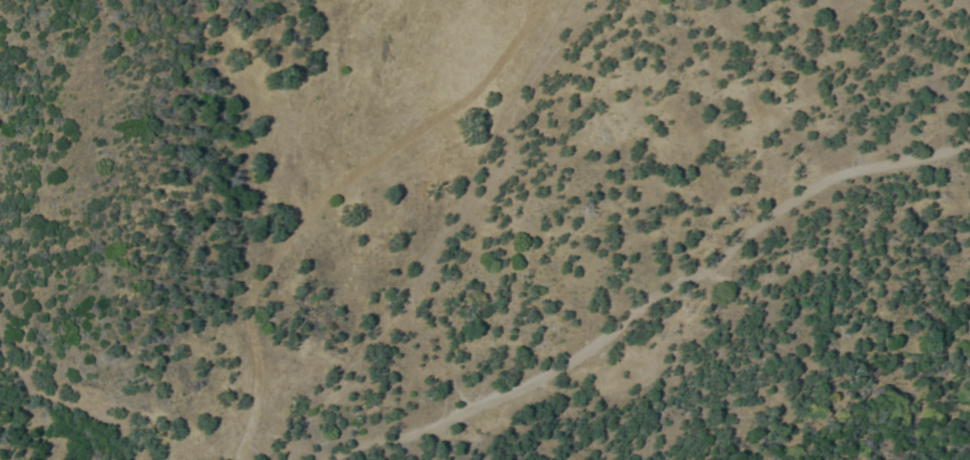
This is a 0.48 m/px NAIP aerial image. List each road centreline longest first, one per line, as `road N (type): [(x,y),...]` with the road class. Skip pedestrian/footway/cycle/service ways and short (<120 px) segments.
road 1 (track): [(543,0),(484,87),(336,185),(251,294),(245,322),(256,363),(253,409),(236,459)]
road 2 (track): [(328,459),(408,437),(571,362),(649,298),(708,271),(757,226),(838,176)]
road 3 (track): [(838,176),(969,146)]

